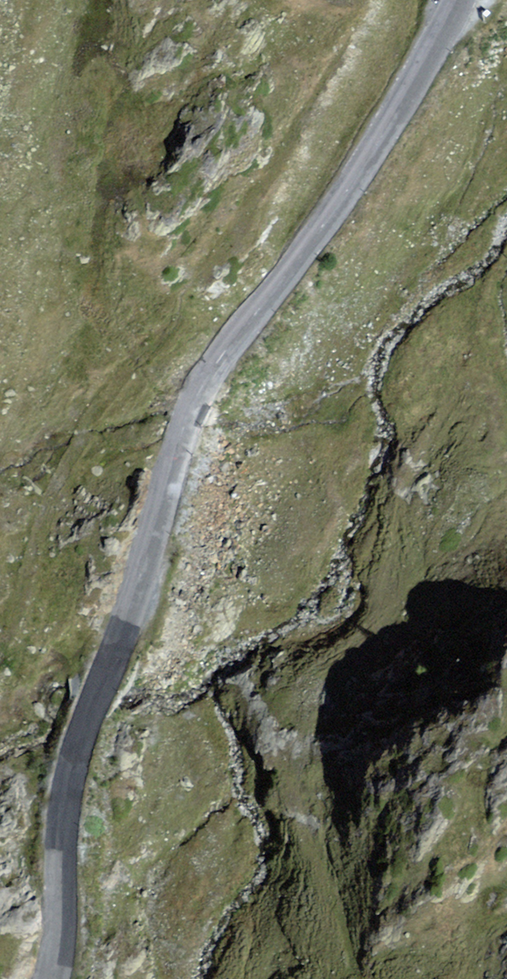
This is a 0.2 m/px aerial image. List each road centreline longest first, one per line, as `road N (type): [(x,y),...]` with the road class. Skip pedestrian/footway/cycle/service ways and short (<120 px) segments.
road 1 (tertiary): [(457,0),(364,166),(195,399),(70,774),(53,978)]
road 2 (trunk): [(47,978),(410,0)]

